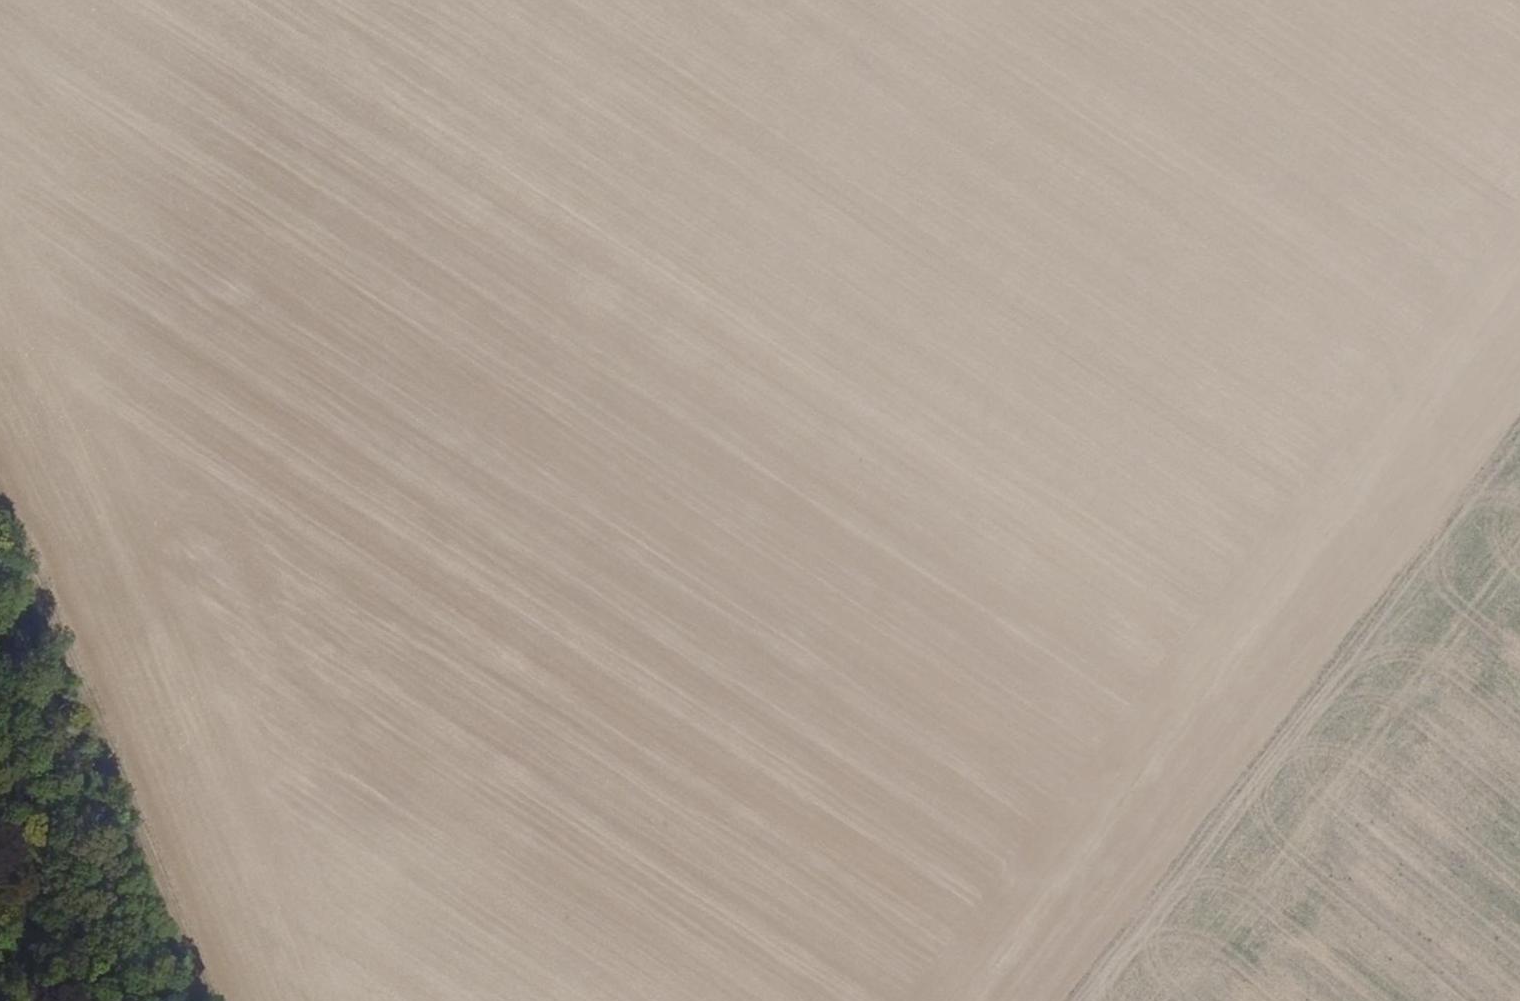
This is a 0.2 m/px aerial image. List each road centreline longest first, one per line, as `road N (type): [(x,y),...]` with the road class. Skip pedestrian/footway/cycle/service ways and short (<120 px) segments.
road 1 (track): [(158,867),(0,548)]

